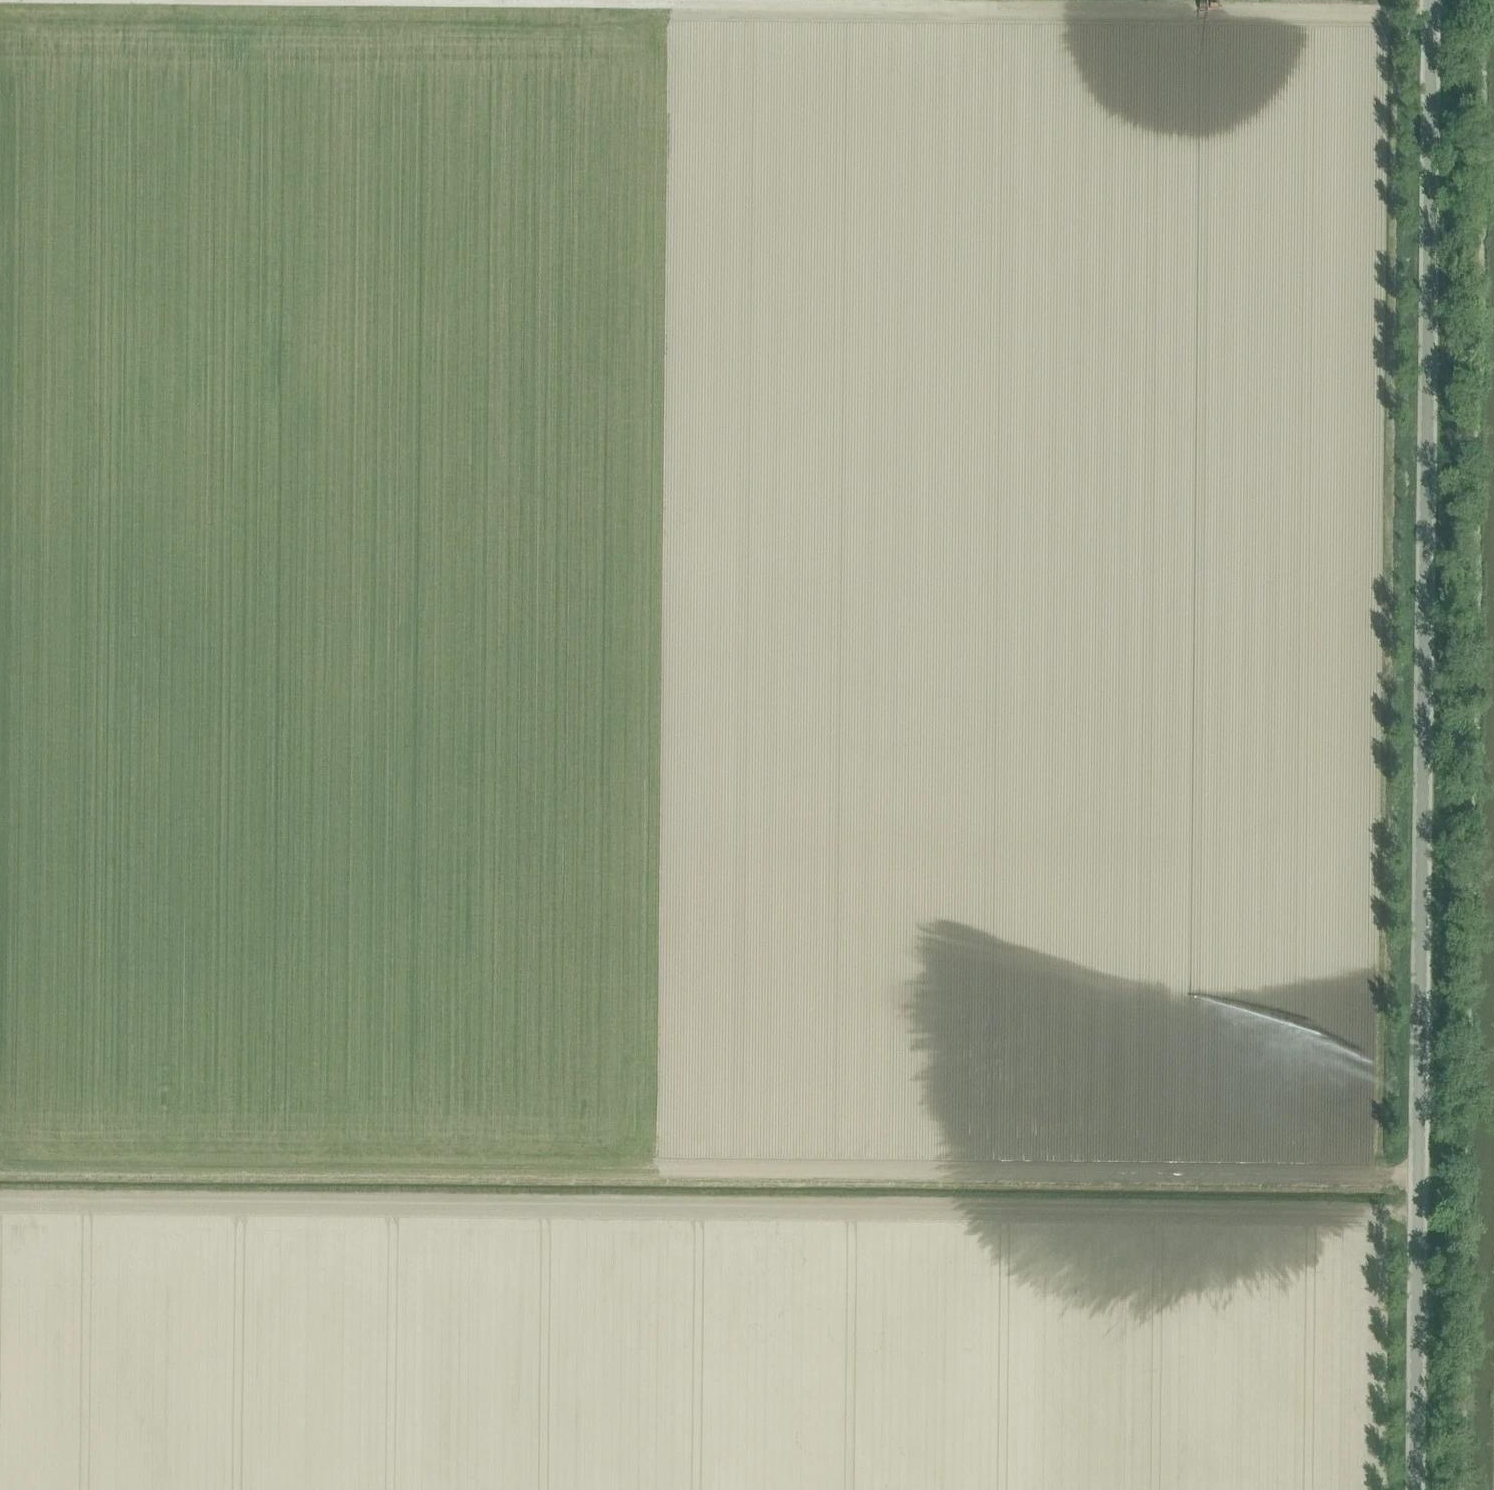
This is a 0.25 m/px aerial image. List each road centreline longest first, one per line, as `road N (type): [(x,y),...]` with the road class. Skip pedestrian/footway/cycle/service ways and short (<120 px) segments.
road 1 (unclassified): [(1415,1489),(1432,0)]

